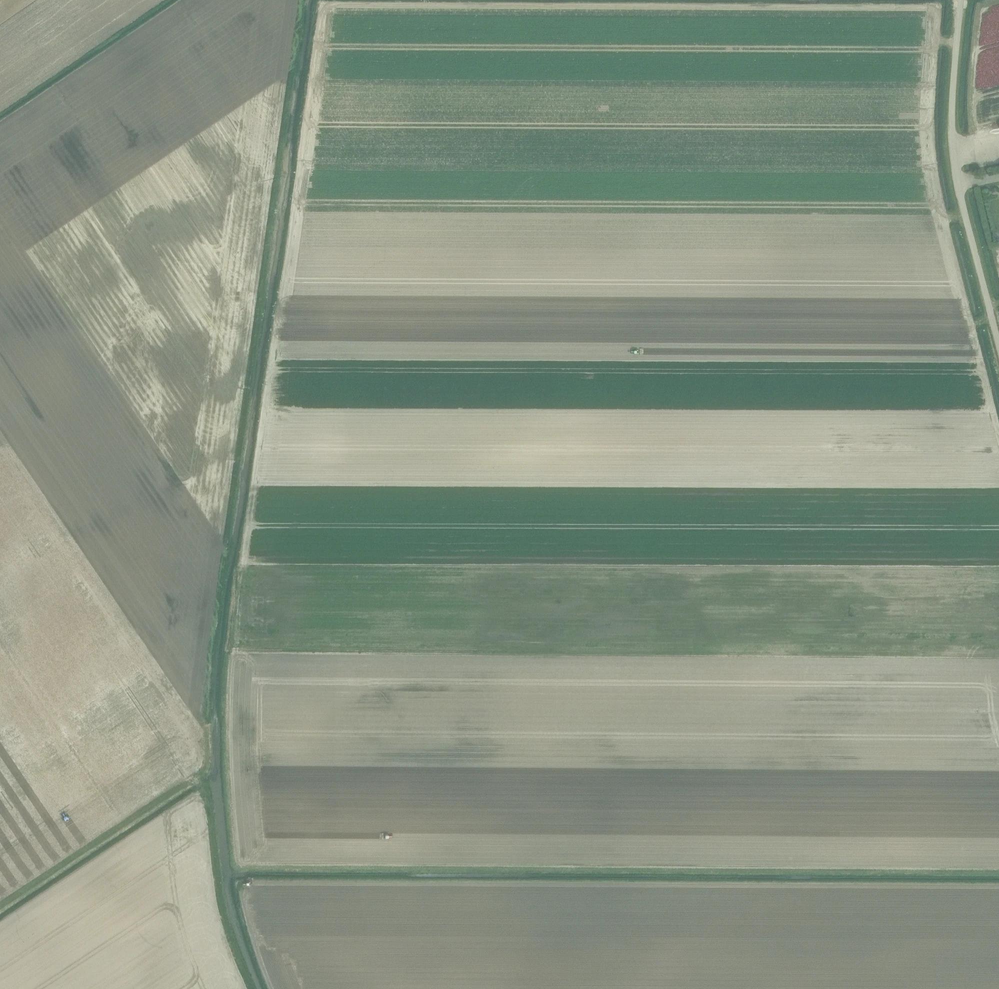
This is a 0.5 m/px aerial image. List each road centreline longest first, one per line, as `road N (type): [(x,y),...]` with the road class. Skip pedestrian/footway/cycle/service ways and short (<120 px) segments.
road 1 (unclassified): [(998,347),(955,152),(961,0)]

